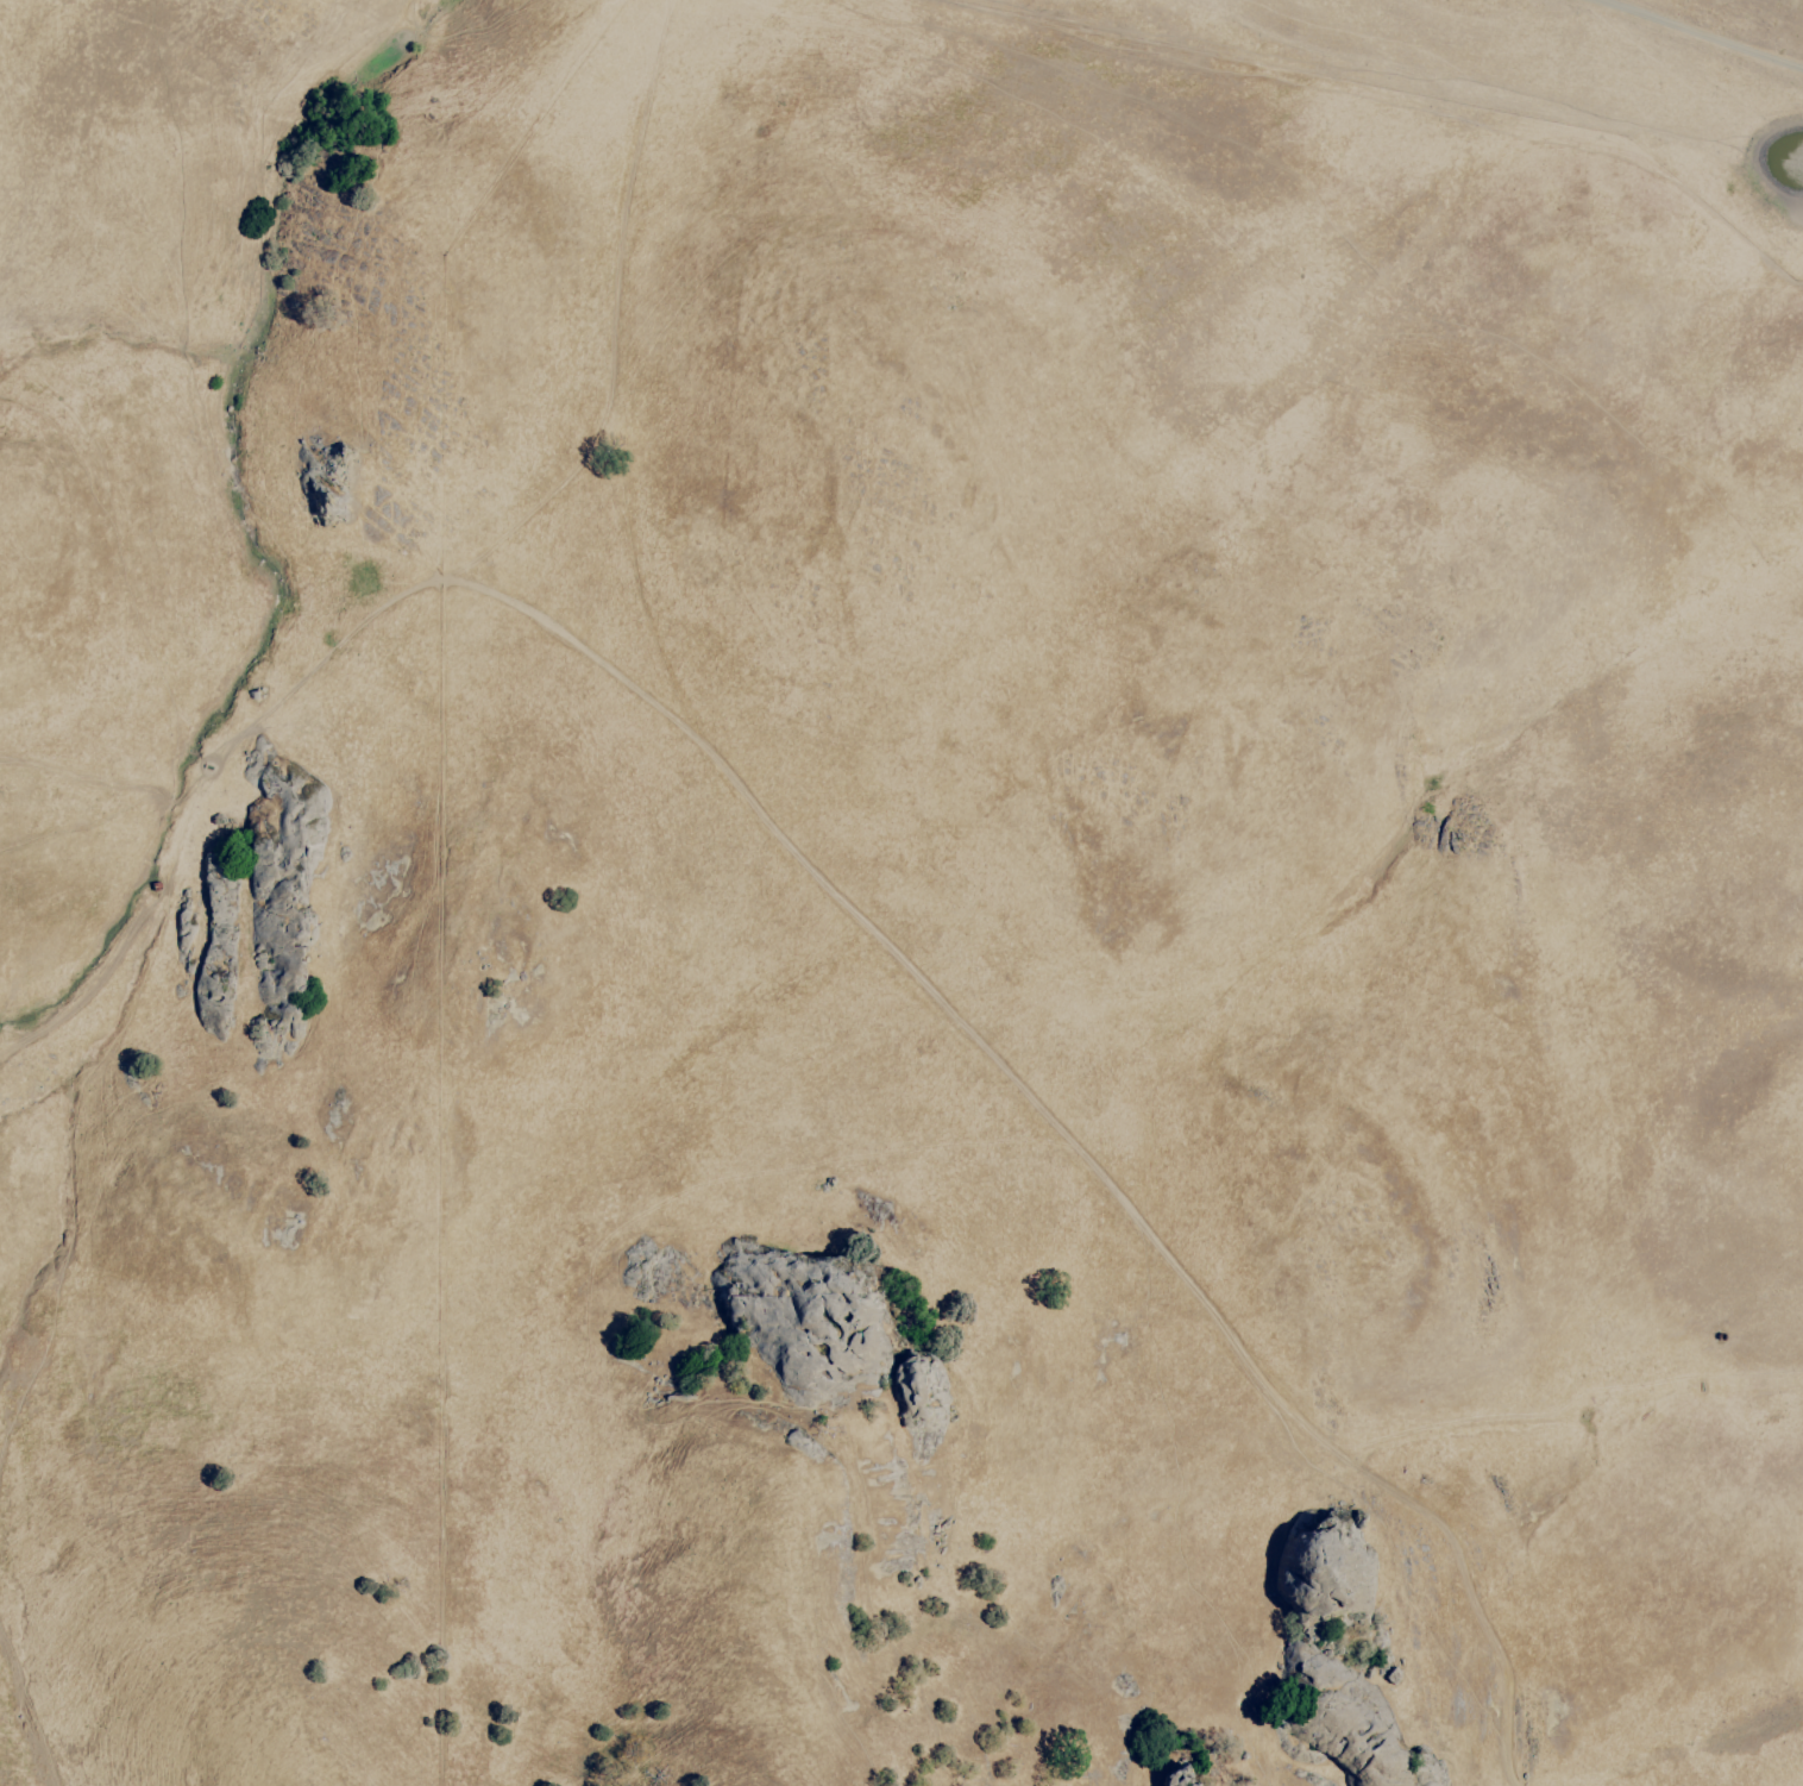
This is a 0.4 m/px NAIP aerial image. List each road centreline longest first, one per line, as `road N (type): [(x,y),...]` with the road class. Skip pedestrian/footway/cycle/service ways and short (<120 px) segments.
road 1 (track): [(1802,73),(1590,0)]

